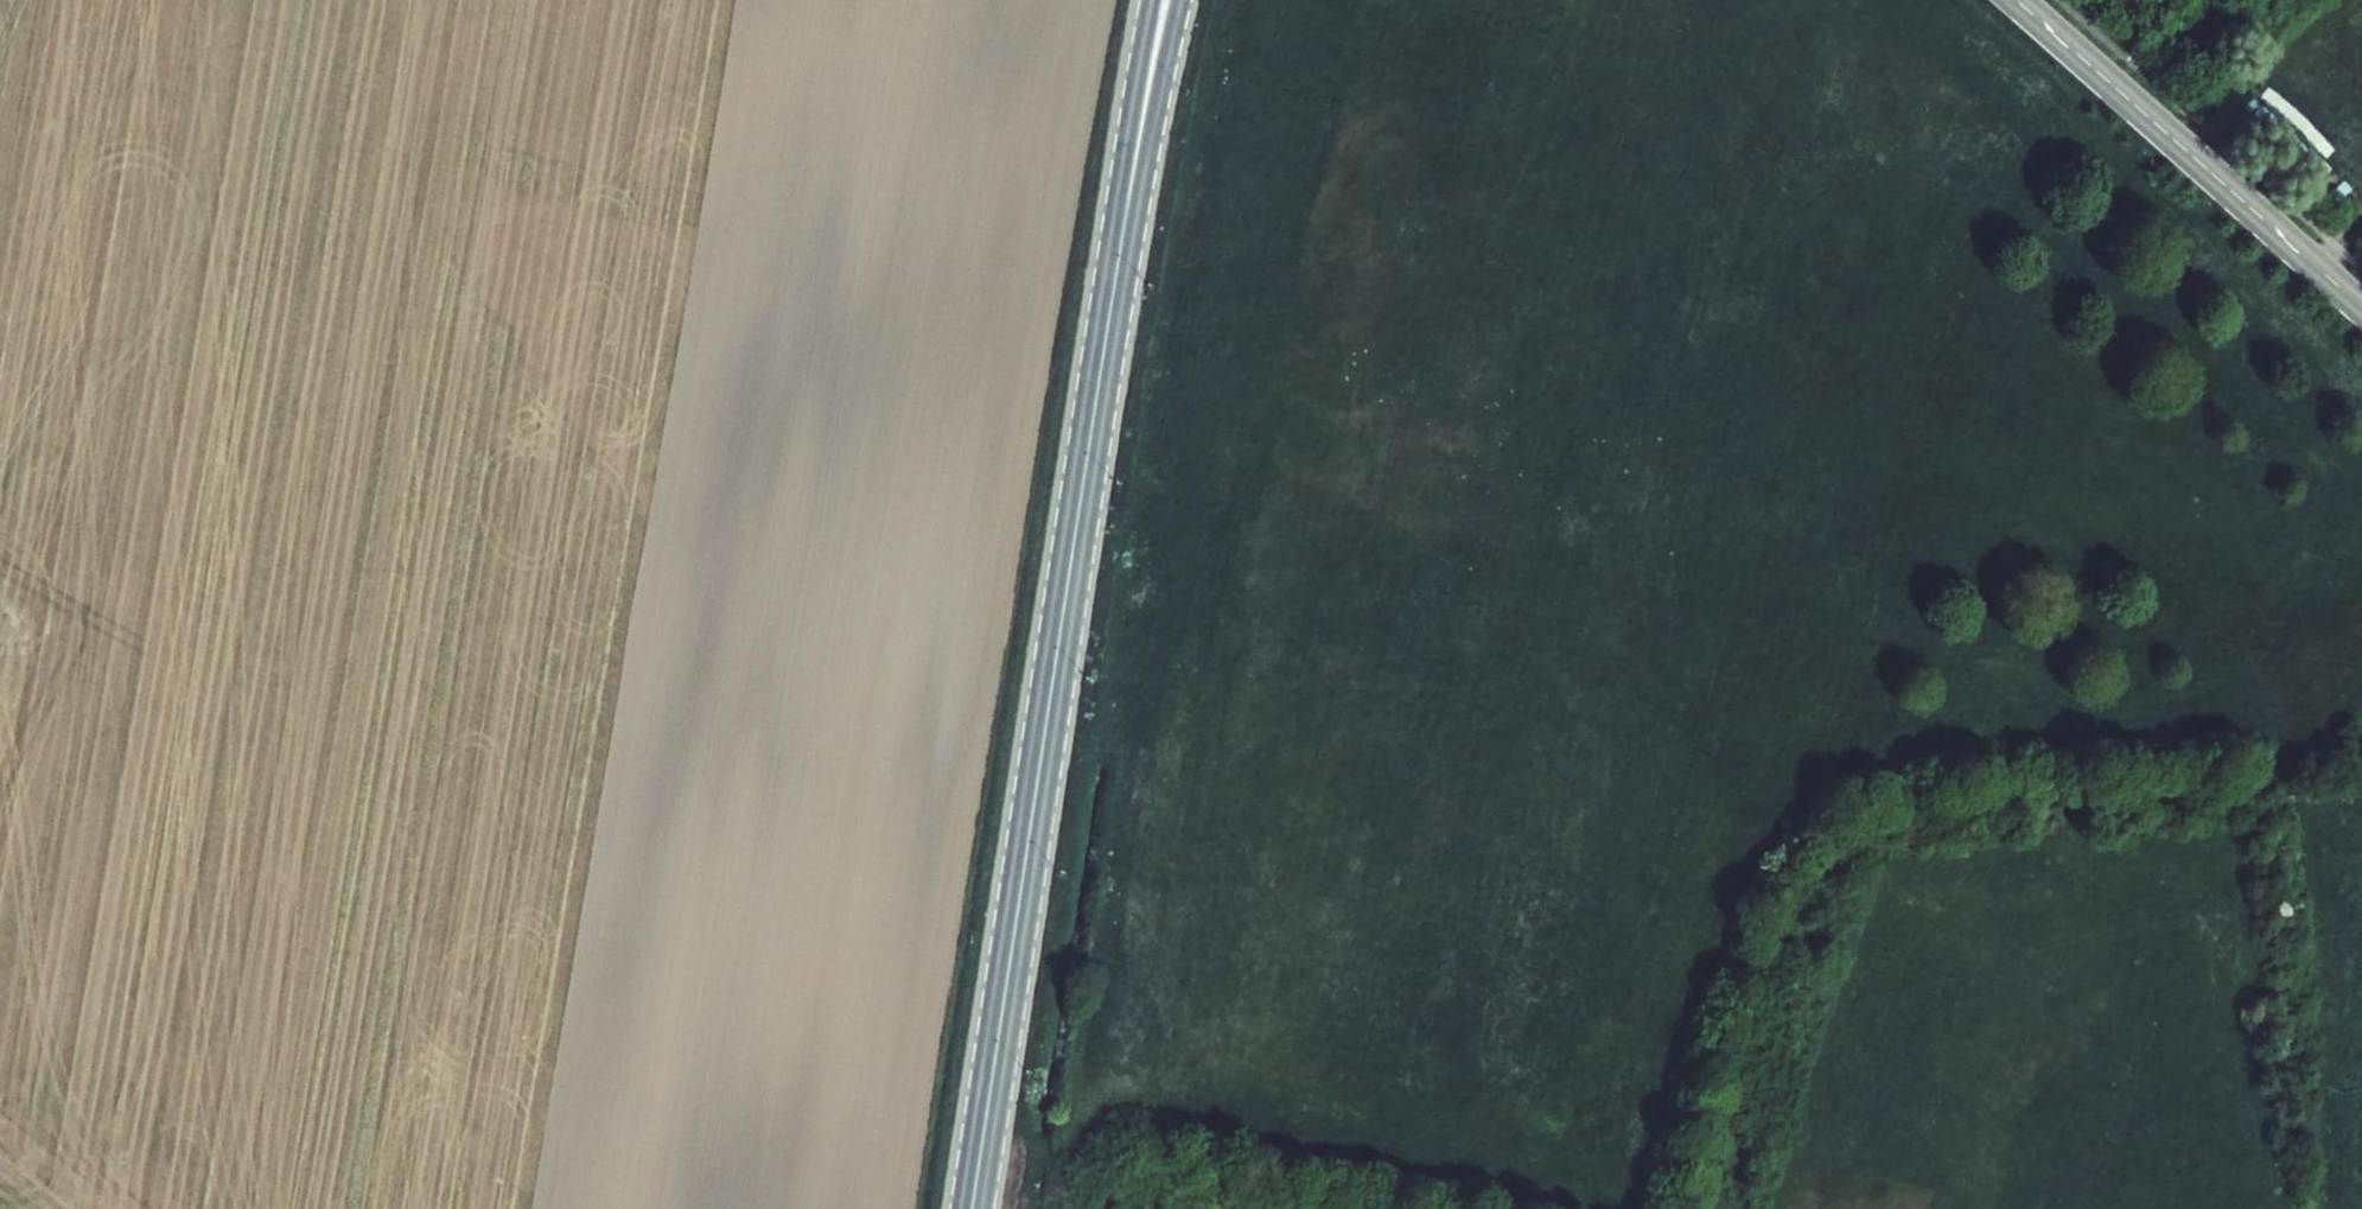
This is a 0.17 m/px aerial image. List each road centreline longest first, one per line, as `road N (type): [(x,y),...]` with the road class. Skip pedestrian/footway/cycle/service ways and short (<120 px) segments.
road 1 (secondary): [(971,1208),(1134,164)]
road 2 (secondary): [(2017,0),(2361,307)]
road 3 (secondary): [(1134,164),(1180,0)]
road 4 (secondary): [(1151,0),(1134,164)]

